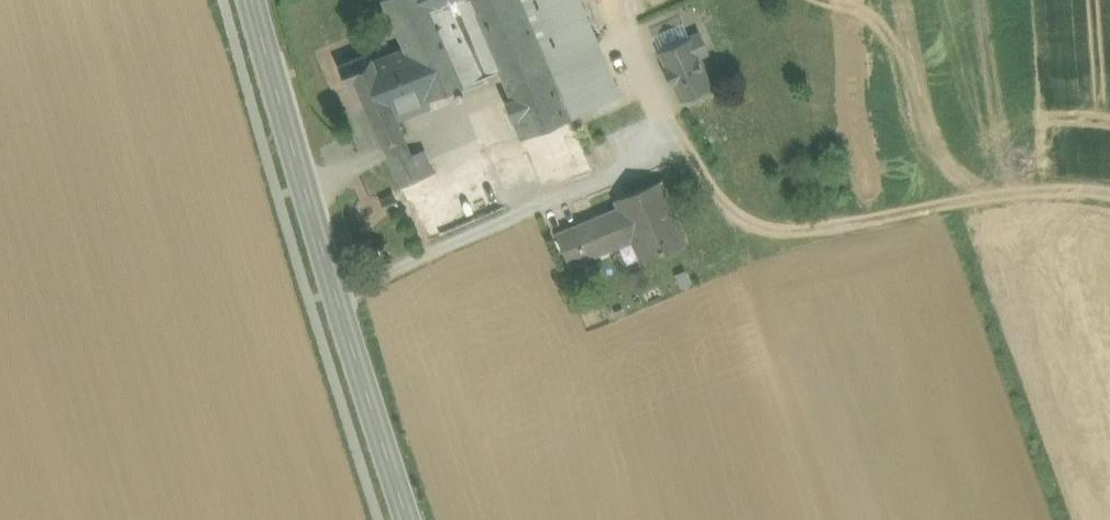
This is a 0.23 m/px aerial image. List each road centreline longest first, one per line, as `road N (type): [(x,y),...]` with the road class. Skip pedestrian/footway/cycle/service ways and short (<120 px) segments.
road 1 (track): [(336,288),(609,176),(672,164),(730,206),(778,228),(1067,184),(1109,197)]
road 2 (tertiary): [(253,0),(287,140),(411,519)]
road 3 (track): [(611,0),(672,164)]

